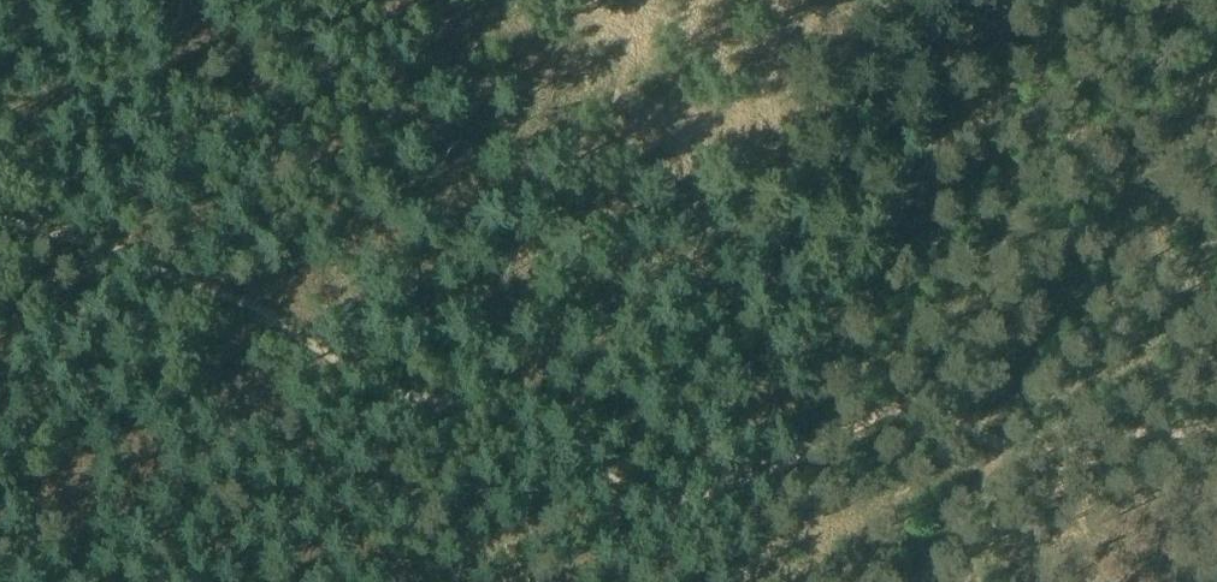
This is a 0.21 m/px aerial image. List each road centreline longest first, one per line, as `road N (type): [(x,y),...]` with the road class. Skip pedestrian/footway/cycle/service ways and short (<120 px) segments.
road 1 (track): [(1216,79),(923,581)]

